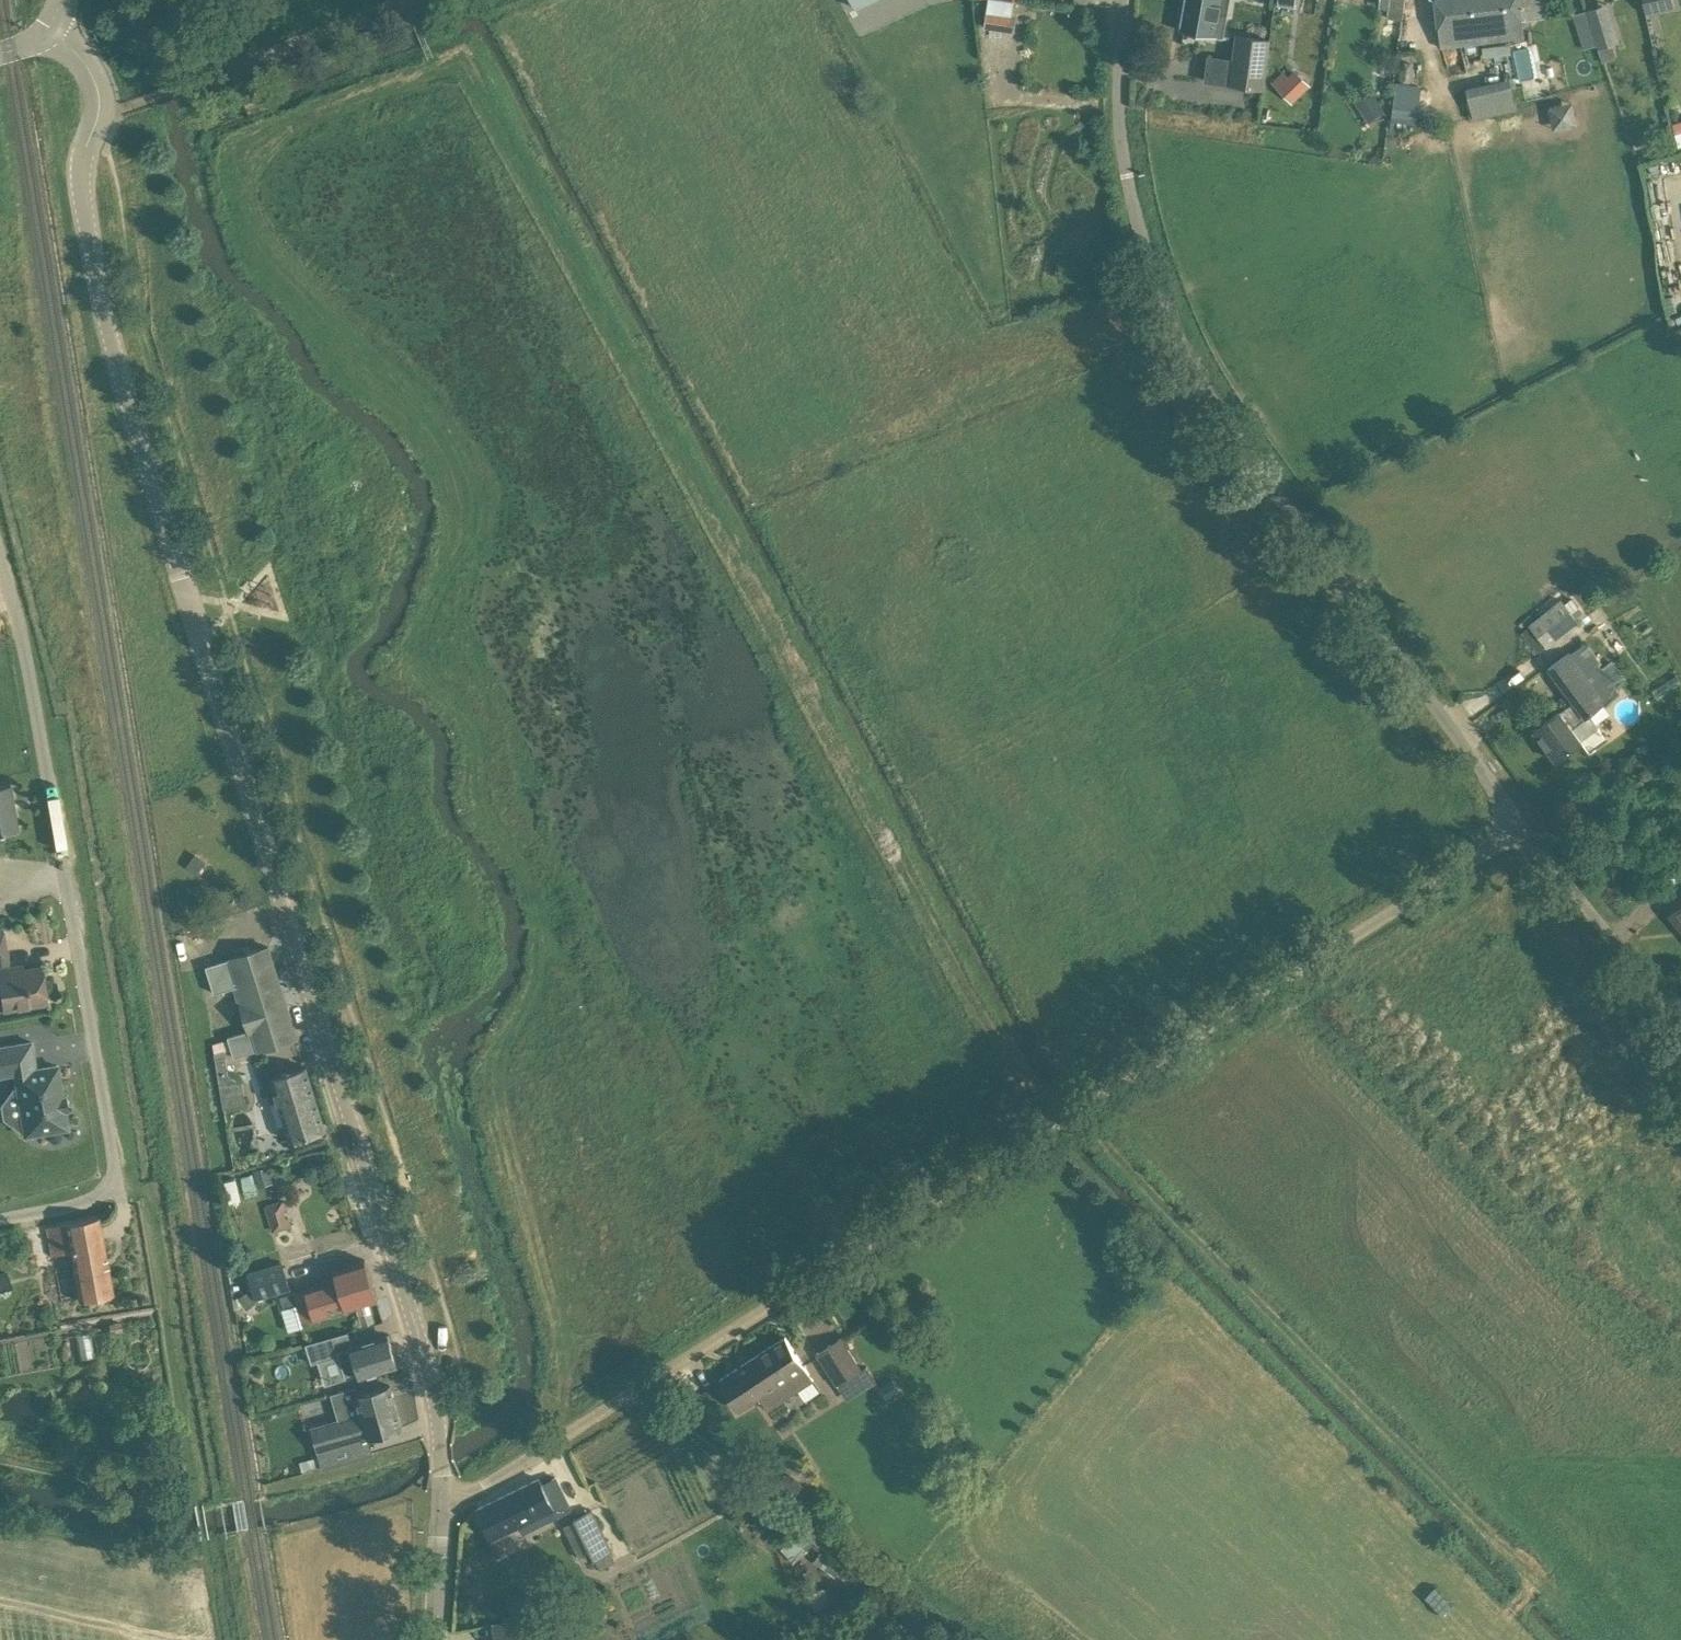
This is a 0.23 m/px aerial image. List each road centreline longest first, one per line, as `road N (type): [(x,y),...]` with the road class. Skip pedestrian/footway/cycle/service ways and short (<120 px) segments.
road 1 (tertiary): [(439,1499),(424,1364),(89,251),(80,170),(98,95),(88,71),(49,32)]
road 2 (unclassified): [(439,1499),(488,1481),(1519,824)]
road 3 (unclassified): [(1519,824),(1223,415),(1187,355),(1137,225),(1122,139),(1122,0)]
road 4 (unclassified): [(0,1219),(82,1204),(116,1182),(19,616),(0,547)]
road 5 (unclassified): [(1680,1026),(1519,824)]
road 6 (tertiary): [(438,1639),(439,1499)]

